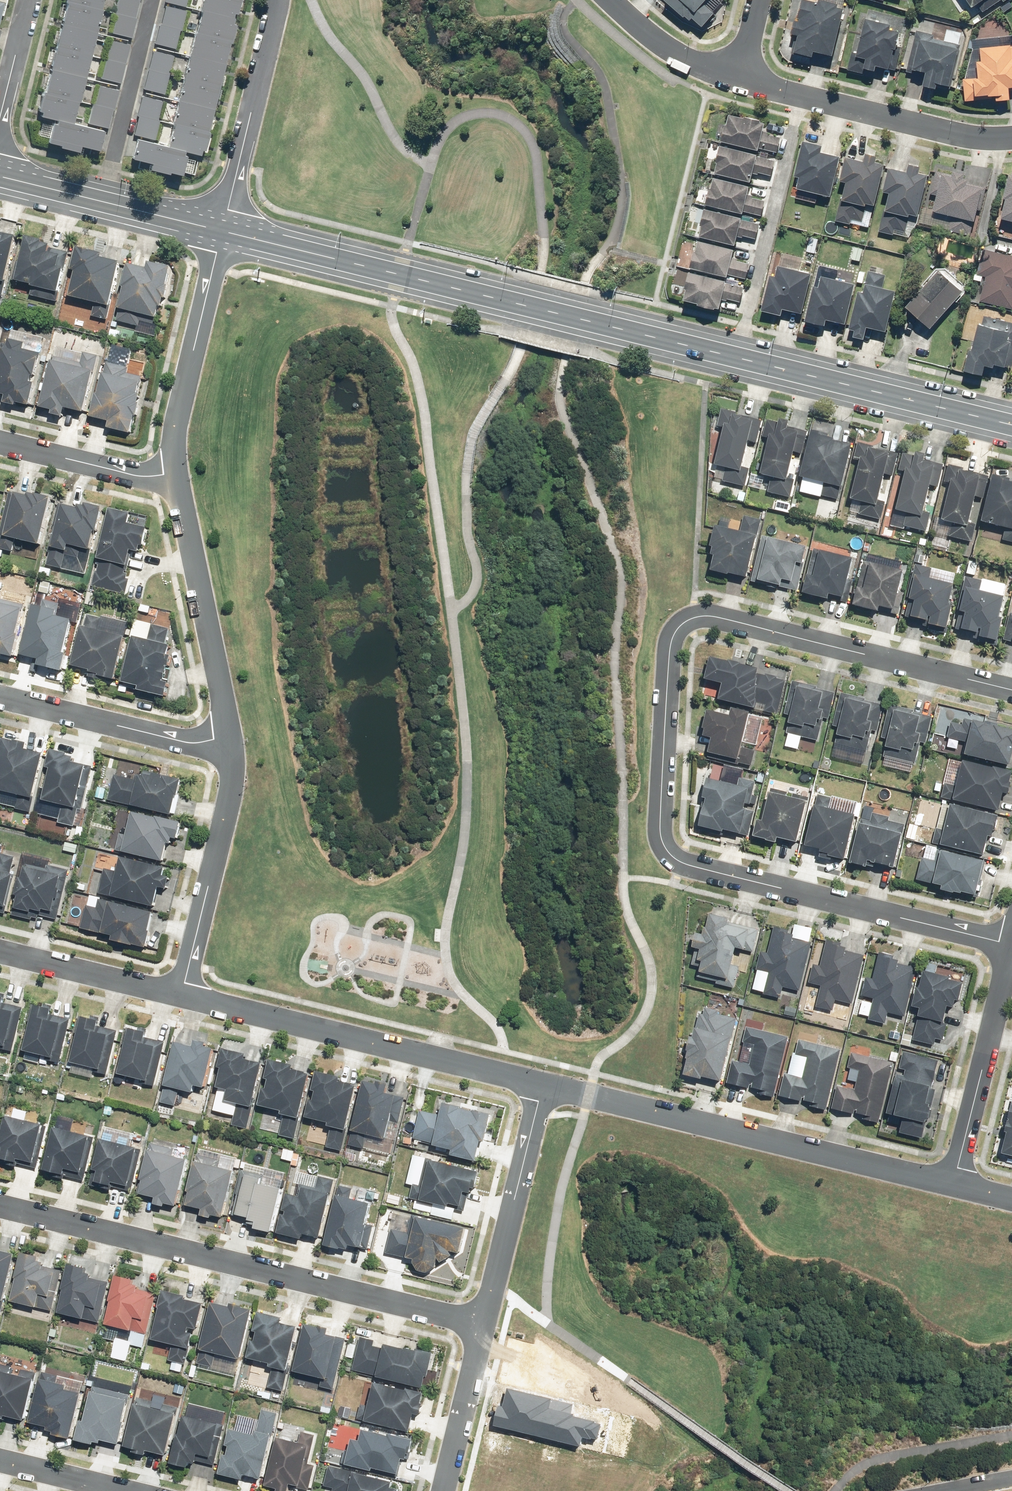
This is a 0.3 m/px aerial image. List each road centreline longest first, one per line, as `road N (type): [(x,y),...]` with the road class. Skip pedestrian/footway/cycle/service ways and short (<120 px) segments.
road 1 (residential): [(1011,944),(685,864),(666,849),(660,825),(670,649),(692,618),(717,617),(1011,690)]
road 2 (secondary): [(223,229),(1011,422)]
road 3 (residential): [(486,1324),(0,1206)]
road 4 (residential): [(953,1183),(543,1084)]
road 5 (residential): [(543,1084),(182,993)]
road 6 (residential): [(1011,137),(939,130),(740,80)]
road 7 (residential): [(229,737),(176,473)]
road 8 (residential): [(182,993),(234,764),(229,737)]
road 9 (residential): [(176,473),(177,421),(223,229)]
road 10 (residential): [(543,1084),(486,1324)]
road 11 (residential): [(953,1183),(1011,946)]
road 12 (residential): [(277,0),(223,229)]
road 13 (residential): [(229,737),(195,743),(0,696)]
road 14 (residential): [(154,0),(105,200)]
road 15 (residential): [(182,993),(0,949)]
road 16 (residential): [(176,473),(137,475),(0,441)]
road 17 (residential): [(486,1324),(442,1490)]
road 18 (residential): [(740,80),(683,60),(608,0)]
road 19 (secondary): [(105,200),(223,229)]

